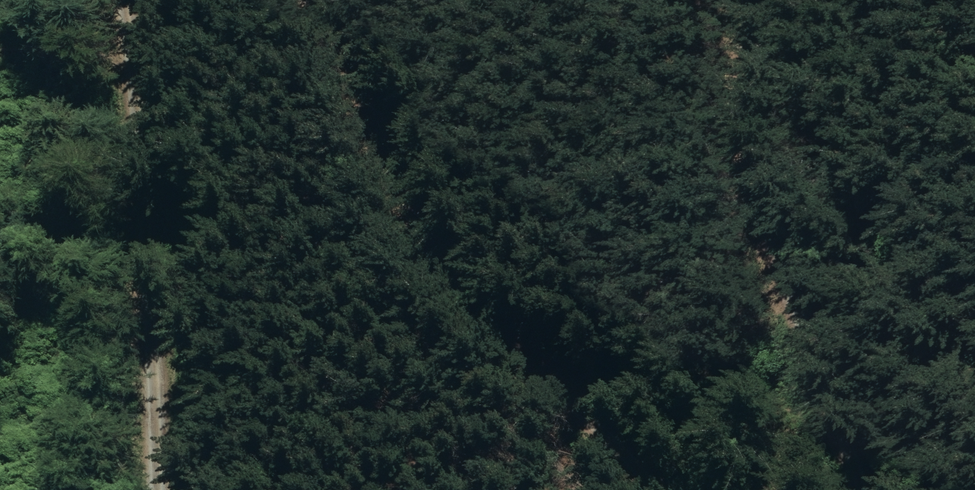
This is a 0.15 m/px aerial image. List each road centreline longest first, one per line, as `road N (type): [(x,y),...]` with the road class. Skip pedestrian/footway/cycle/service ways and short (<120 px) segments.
road 1 (track): [(324,0),(396,180),(456,300),(579,403),(657,489)]
road 2 (track): [(876,489),(818,385),(775,255),(750,129),(752,0)]
road 3 (track): [(156,489),(138,154),(117,0)]

